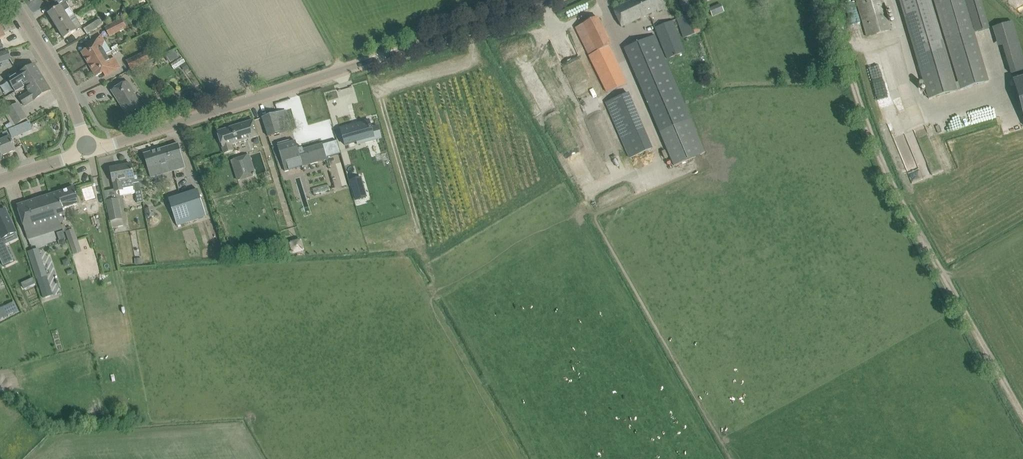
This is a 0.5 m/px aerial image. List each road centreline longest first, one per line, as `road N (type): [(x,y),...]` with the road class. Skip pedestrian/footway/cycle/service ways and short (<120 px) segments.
road 1 (tertiary): [(88,151),(549,0)]
road 2 (track): [(1022,417),(875,148),(832,0)]
road 3 (tertiary): [(88,151),(63,83),(12,0)]

